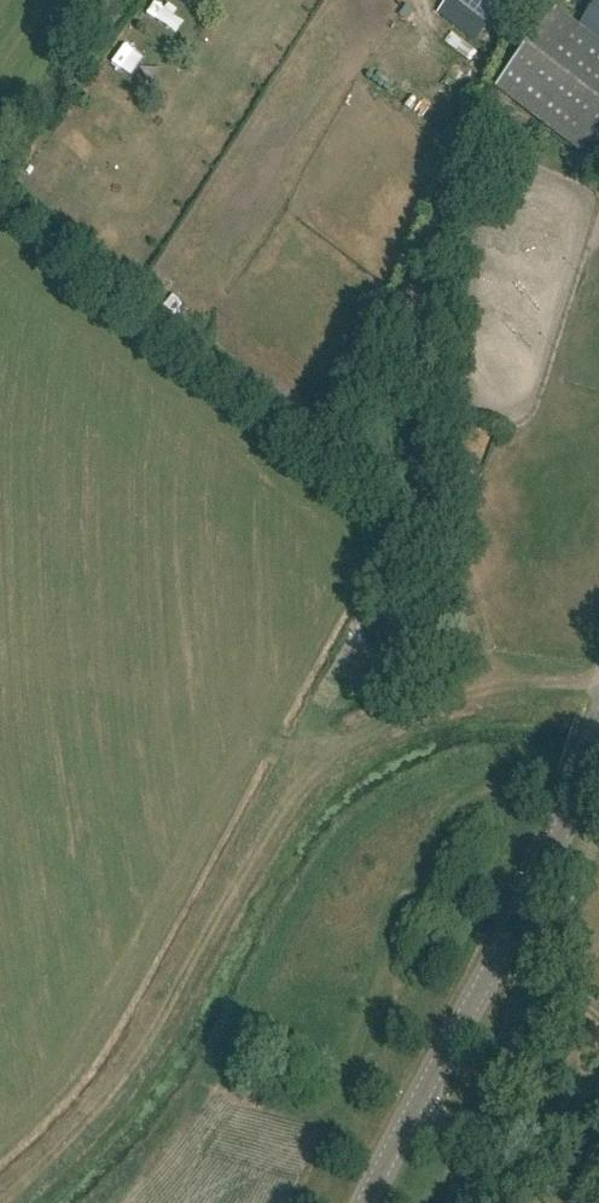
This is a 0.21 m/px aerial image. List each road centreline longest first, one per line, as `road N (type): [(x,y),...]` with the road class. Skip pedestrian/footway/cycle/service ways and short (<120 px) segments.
road 1 (tertiary): [(421,1109),(523,923),(598,730)]
road 2 (residential): [(584,1004),(558,993),(526,1003),(478,1134)]

